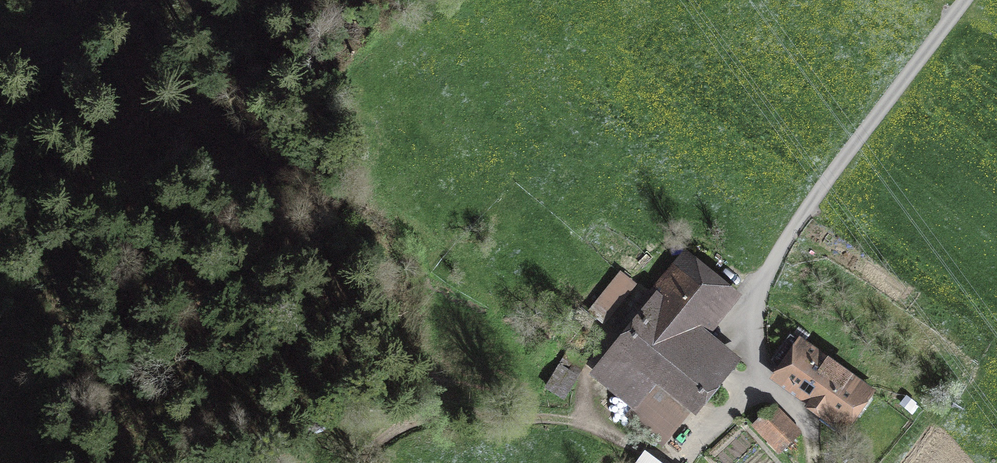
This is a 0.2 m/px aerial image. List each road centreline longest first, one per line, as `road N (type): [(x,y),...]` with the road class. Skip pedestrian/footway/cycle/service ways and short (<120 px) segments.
road 1 (track): [(813,462),(799,418),(758,382),(756,316),(765,279),(834,171),(965,0)]
road 2 (track): [(758,382),(671,453),(553,417),(442,413),(387,434),(358,462)]
road 3 (track): [(0,66),(100,31),(136,0)]

